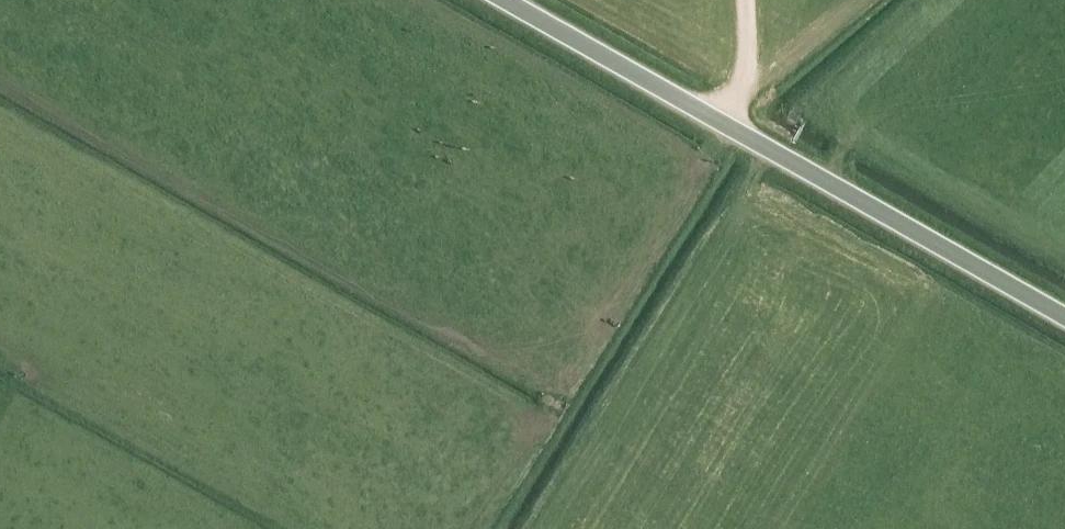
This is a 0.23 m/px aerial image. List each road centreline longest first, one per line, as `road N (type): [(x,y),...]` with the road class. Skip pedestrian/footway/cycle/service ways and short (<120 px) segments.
road 1 (tertiary): [(1064,319),(502,0)]

